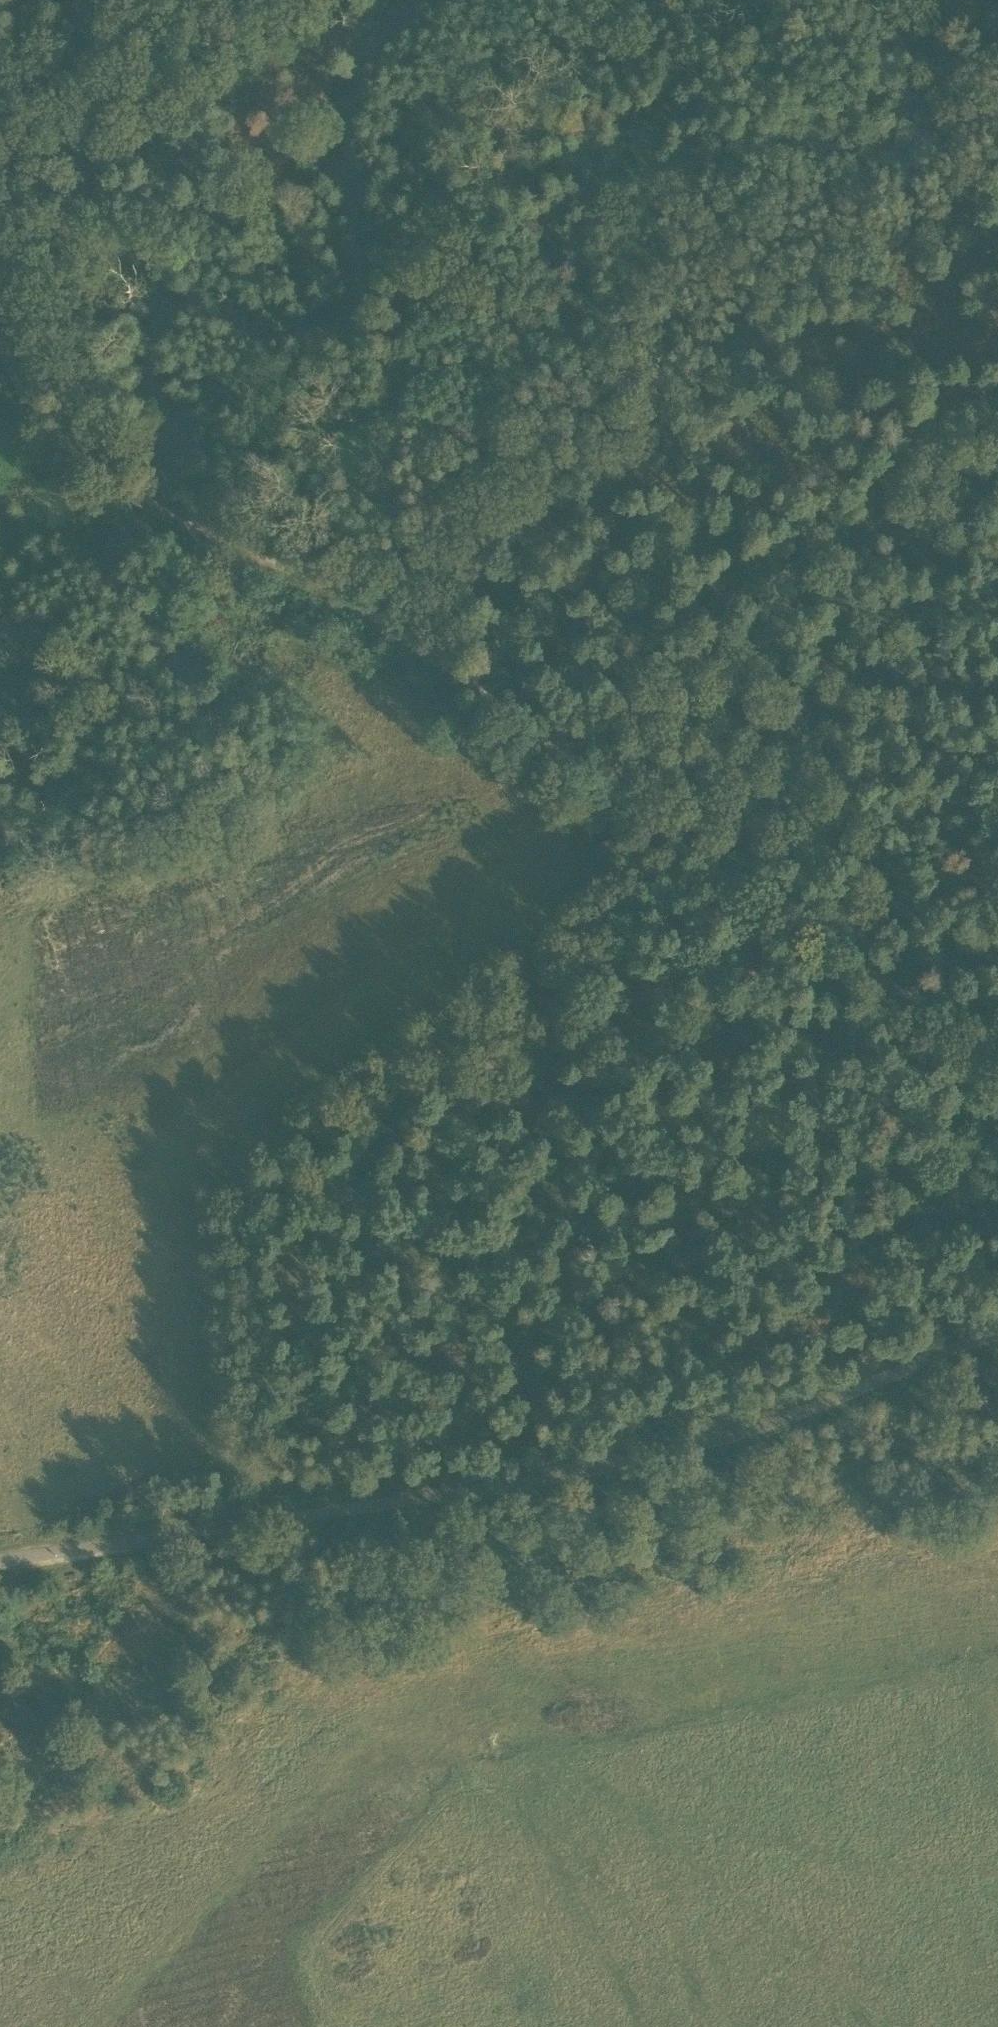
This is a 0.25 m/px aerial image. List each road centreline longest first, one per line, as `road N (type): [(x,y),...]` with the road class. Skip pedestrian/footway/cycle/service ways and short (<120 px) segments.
road 1 (unclassified): [(0,1565),(299,1531),(612,1479),(799,1429),(997,1351)]
road 2 (track): [(997,1030),(884,974),(569,753)]
road 3 (track): [(569,753),(416,634),(170,511)]
road 4 (track): [(133,488),(46,412),(0,356)]

